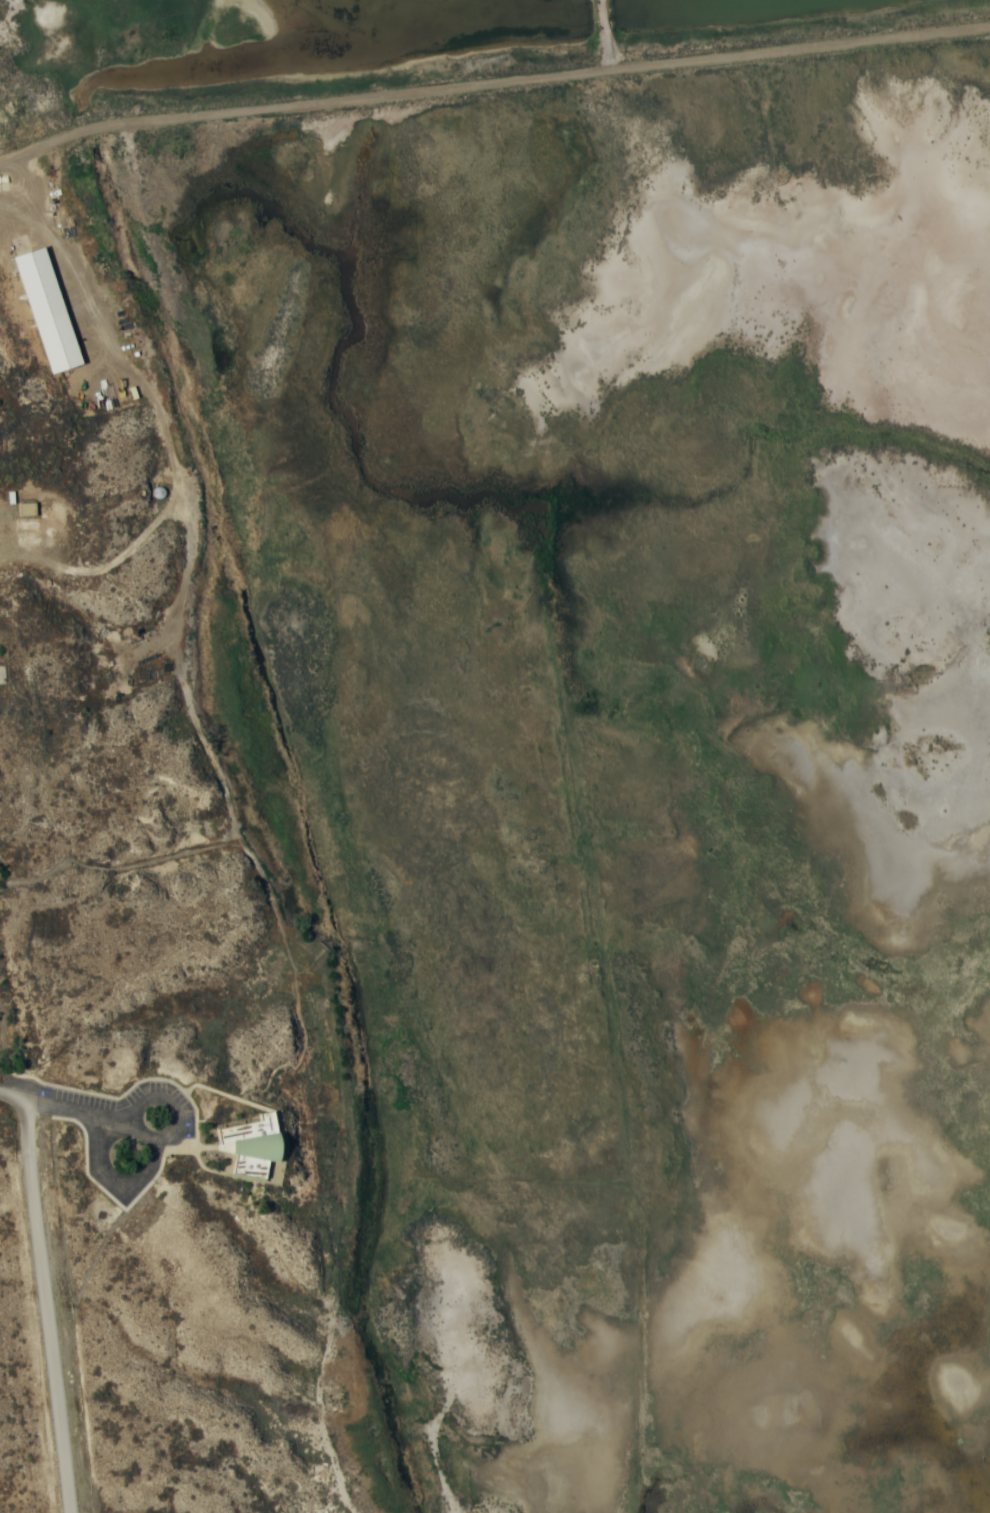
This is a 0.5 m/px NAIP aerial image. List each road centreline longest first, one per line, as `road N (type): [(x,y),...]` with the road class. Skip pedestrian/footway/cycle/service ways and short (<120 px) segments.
road 1 (residential): [(0,162),(198,132),(989,45)]
road 2 (residential): [(0,1104),(24,1109),(72,1512)]

